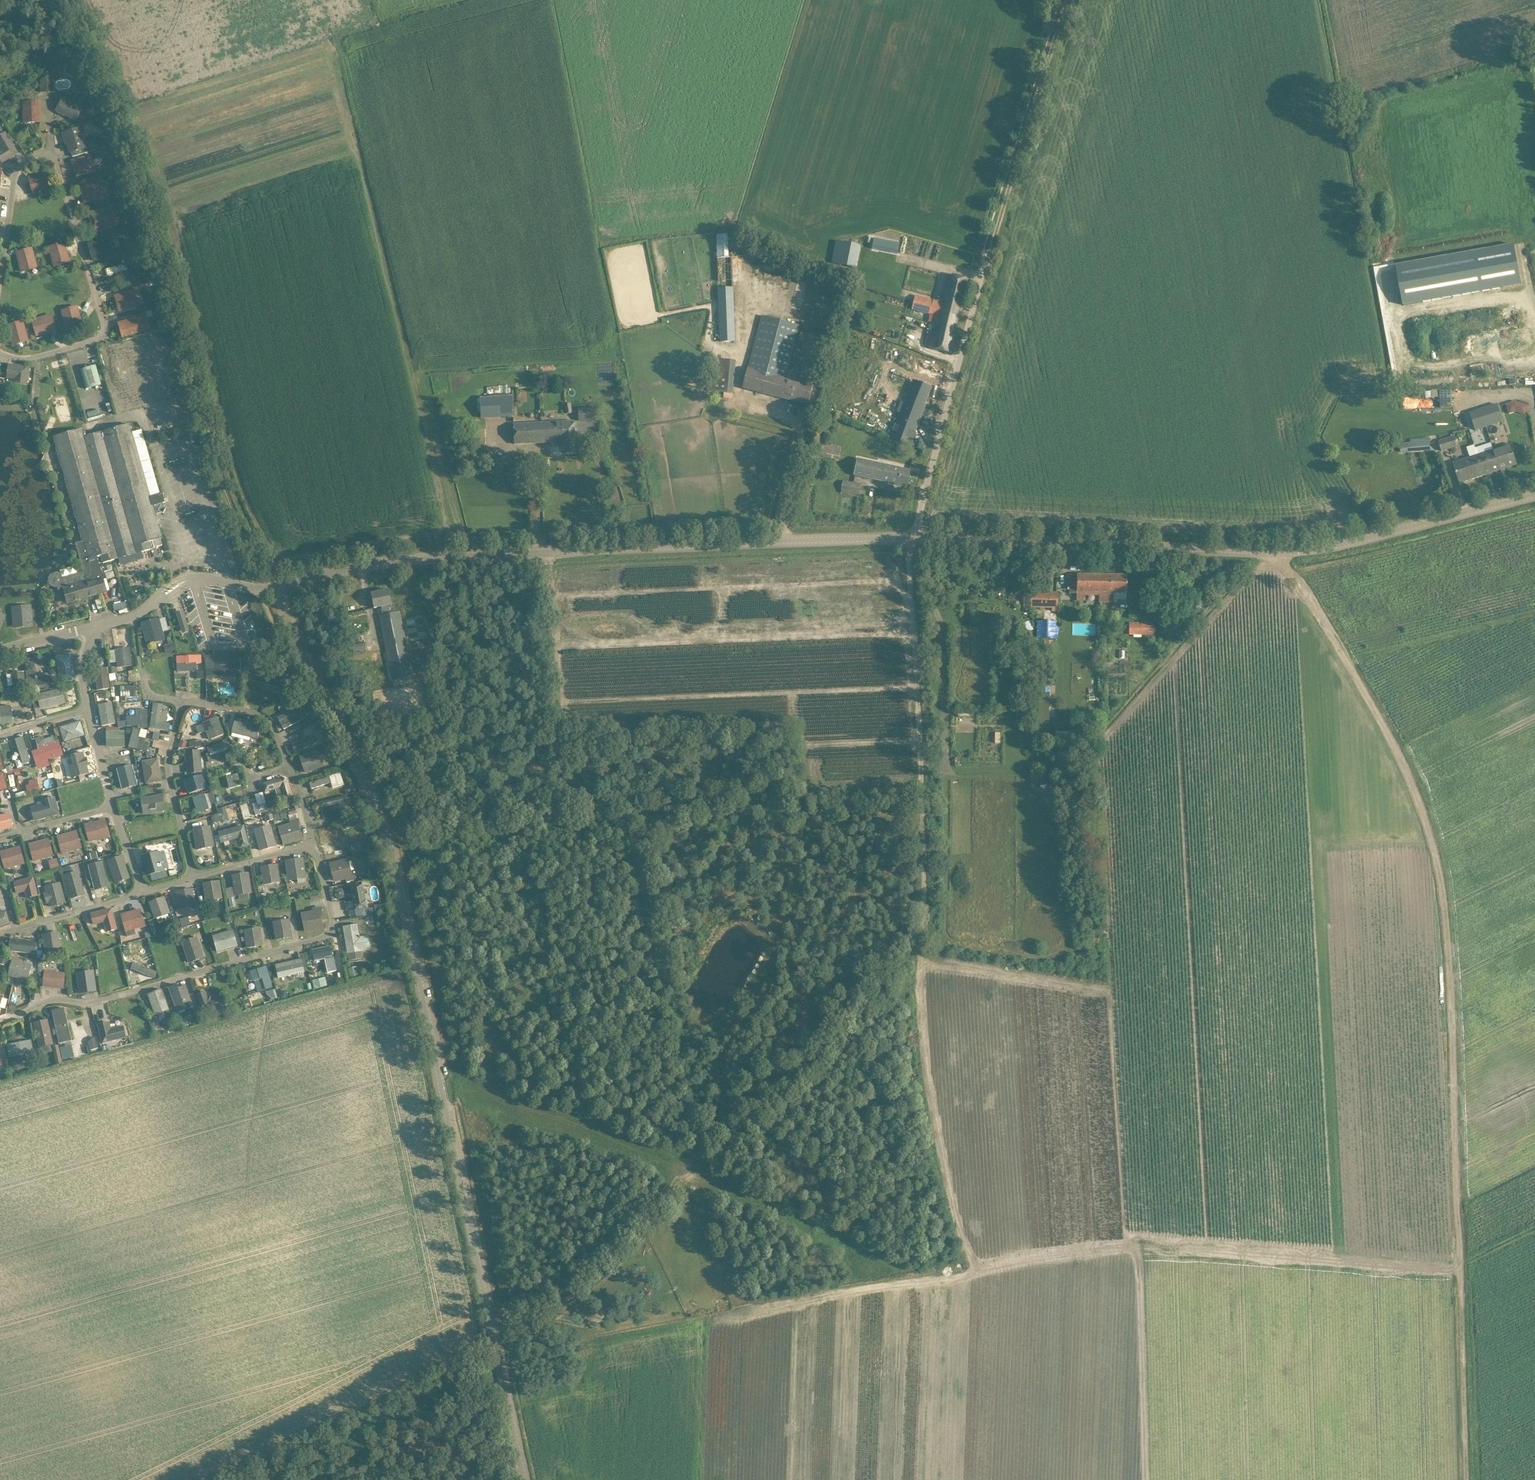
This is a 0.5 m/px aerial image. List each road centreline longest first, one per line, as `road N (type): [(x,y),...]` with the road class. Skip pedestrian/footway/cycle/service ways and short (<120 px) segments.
road 1 (track): [(1467,1479),(1458,1126),(1438,860),(1357,685),(1278,554)]
road 2 (unclassified): [(524,1479),(387,821),(281,588)]
road 3 (unclassified): [(281,588),(374,565),(482,555),(917,538)]
road 4 (unclassified): [(917,538),(1309,553),(1534,497)]
road 5 (residential): [(0,1023),(44,1002),(96,1004),(322,940),(333,919),(316,846)]
road 6 (residential): [(0,351),(10,359),(51,356),(96,341),(104,330),(54,153)]
road 7 (unclassified): [(917,538),(984,255)]
road 8 (residential): [(316,846),(277,729),(262,711),(185,700)]
road 9 (residential): [(197,879),(169,772),(185,700)]
road 10 (residential): [(0,297),(19,171),(54,153)]
road 11 (residential): [(0,937),(144,895)]
road 12 (residential): [(197,879),(316,846)]

